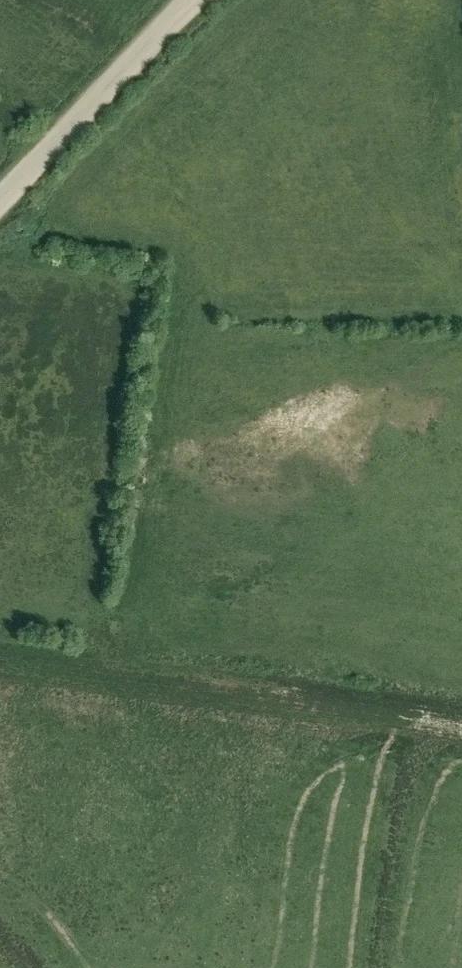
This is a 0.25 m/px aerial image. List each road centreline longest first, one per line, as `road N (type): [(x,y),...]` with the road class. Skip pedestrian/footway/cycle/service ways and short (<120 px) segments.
road 1 (track): [(461,731),(0,666)]
road 2 (track): [(0,201),(195,0)]

